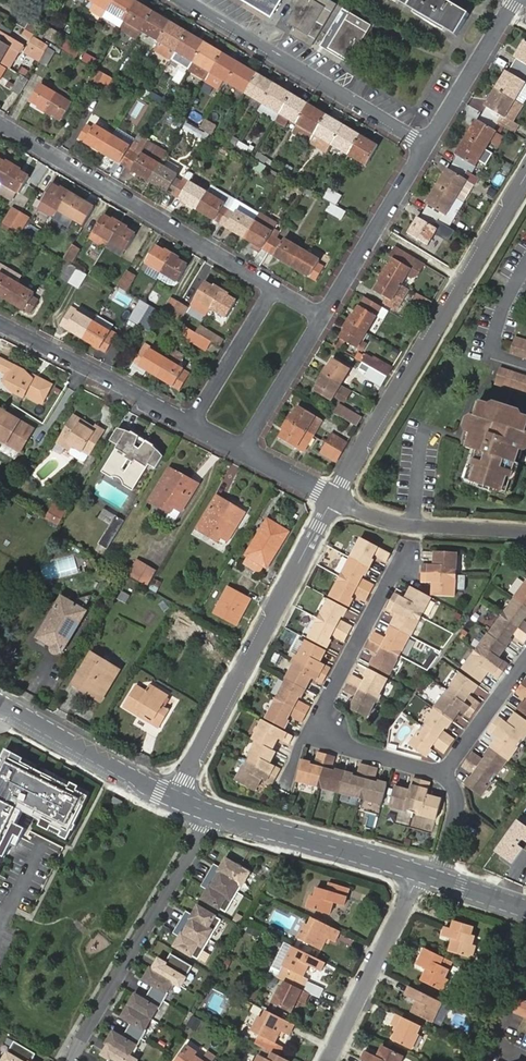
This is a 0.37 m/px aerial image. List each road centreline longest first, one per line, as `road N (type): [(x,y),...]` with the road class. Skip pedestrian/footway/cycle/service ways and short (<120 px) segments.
road 1 (residential): [(333,501),(525,179)]
road 2 (residential): [(177,798),(333,501)]
road 3 (residential): [(406,558),(322,722),(335,743),(446,775)]
road 4 (residential): [(276,286),(0,123)]
road 5 (residential): [(181,0),(427,147)]
road 6 (residential): [(212,813),(72,1060)]
road 7 (residential): [(0,325),(192,426)]
road 8 (residential): [(212,813),(418,872)]
road 9 (residential): [(418,872),(326,1060)]
road 10 (residential): [(0,702),(177,798)]
road 11 (residential): [(333,501),(419,531),(525,539)]
road 12 (residential): [(325,314),(427,147)]
road 13 (residential): [(427,147),(517,0)]
road 14 (residential): [(276,286),(192,426)]
road 15 (residential): [(245,450),(325,314)]
road 16 (residential): [(446,775),(525,664)]

